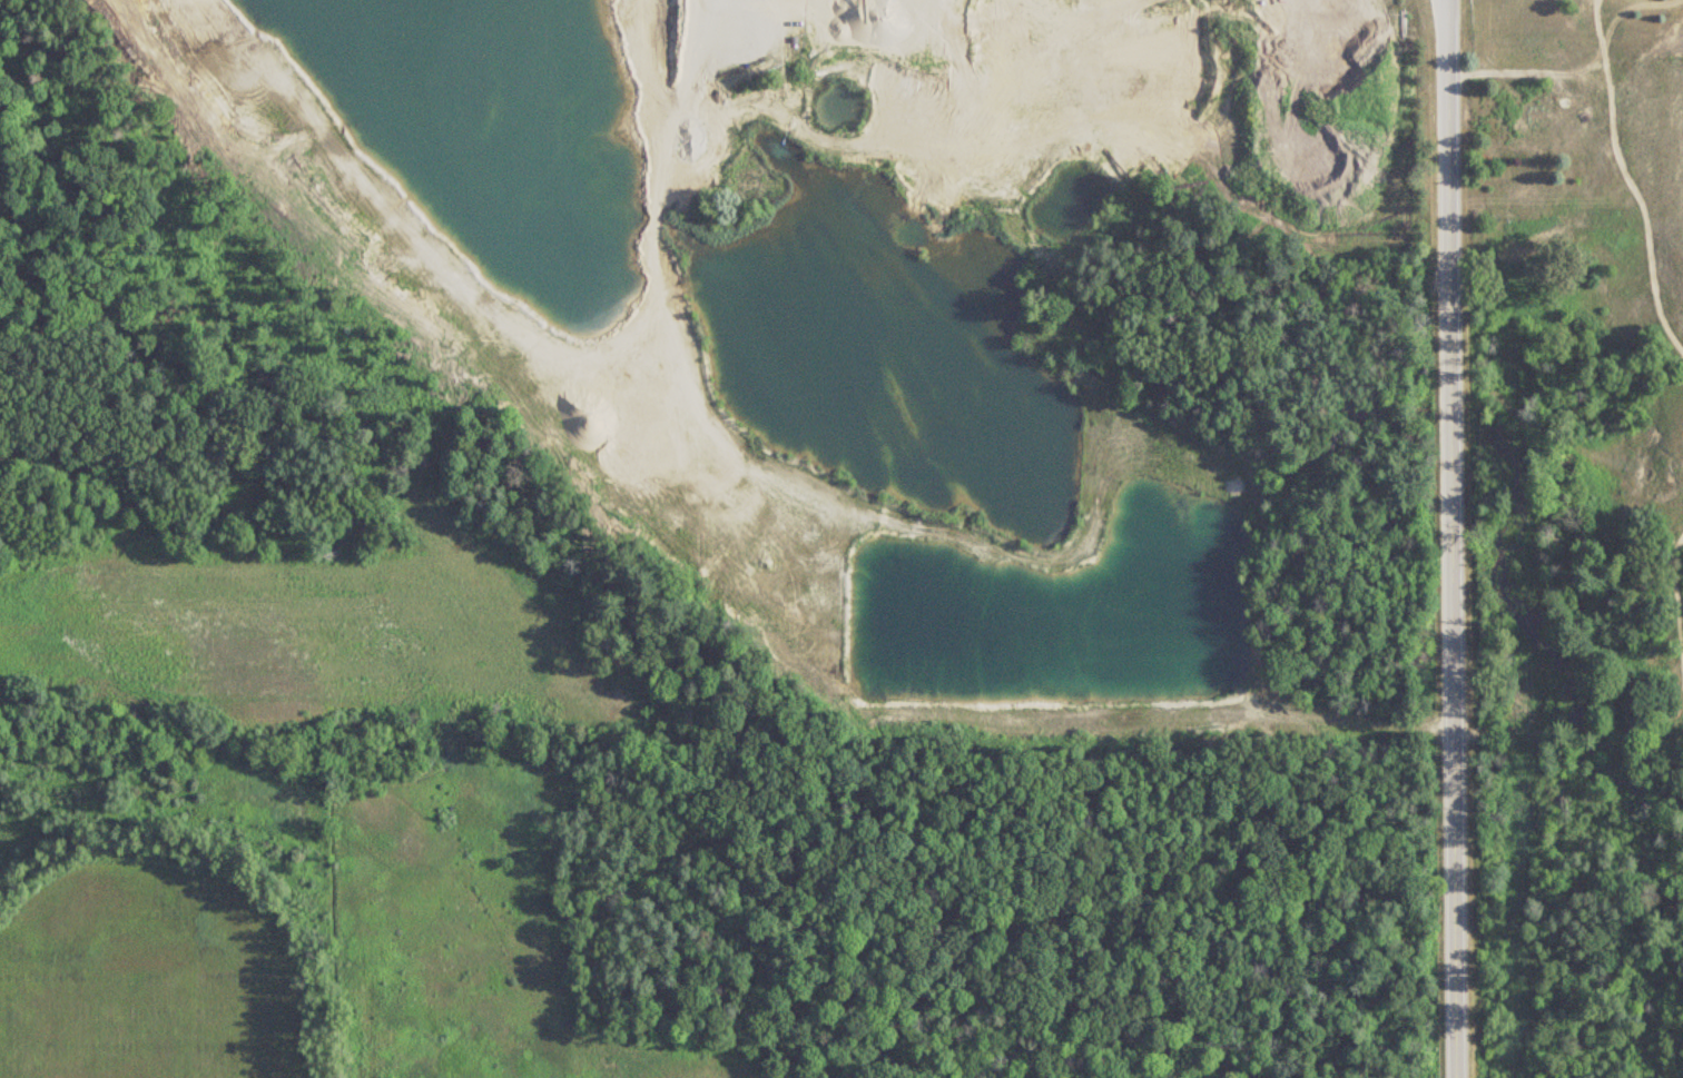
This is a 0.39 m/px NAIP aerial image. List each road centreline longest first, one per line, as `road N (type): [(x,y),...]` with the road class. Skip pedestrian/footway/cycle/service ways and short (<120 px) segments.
road 1 (residential): [(1460,1077),(1446,0)]

